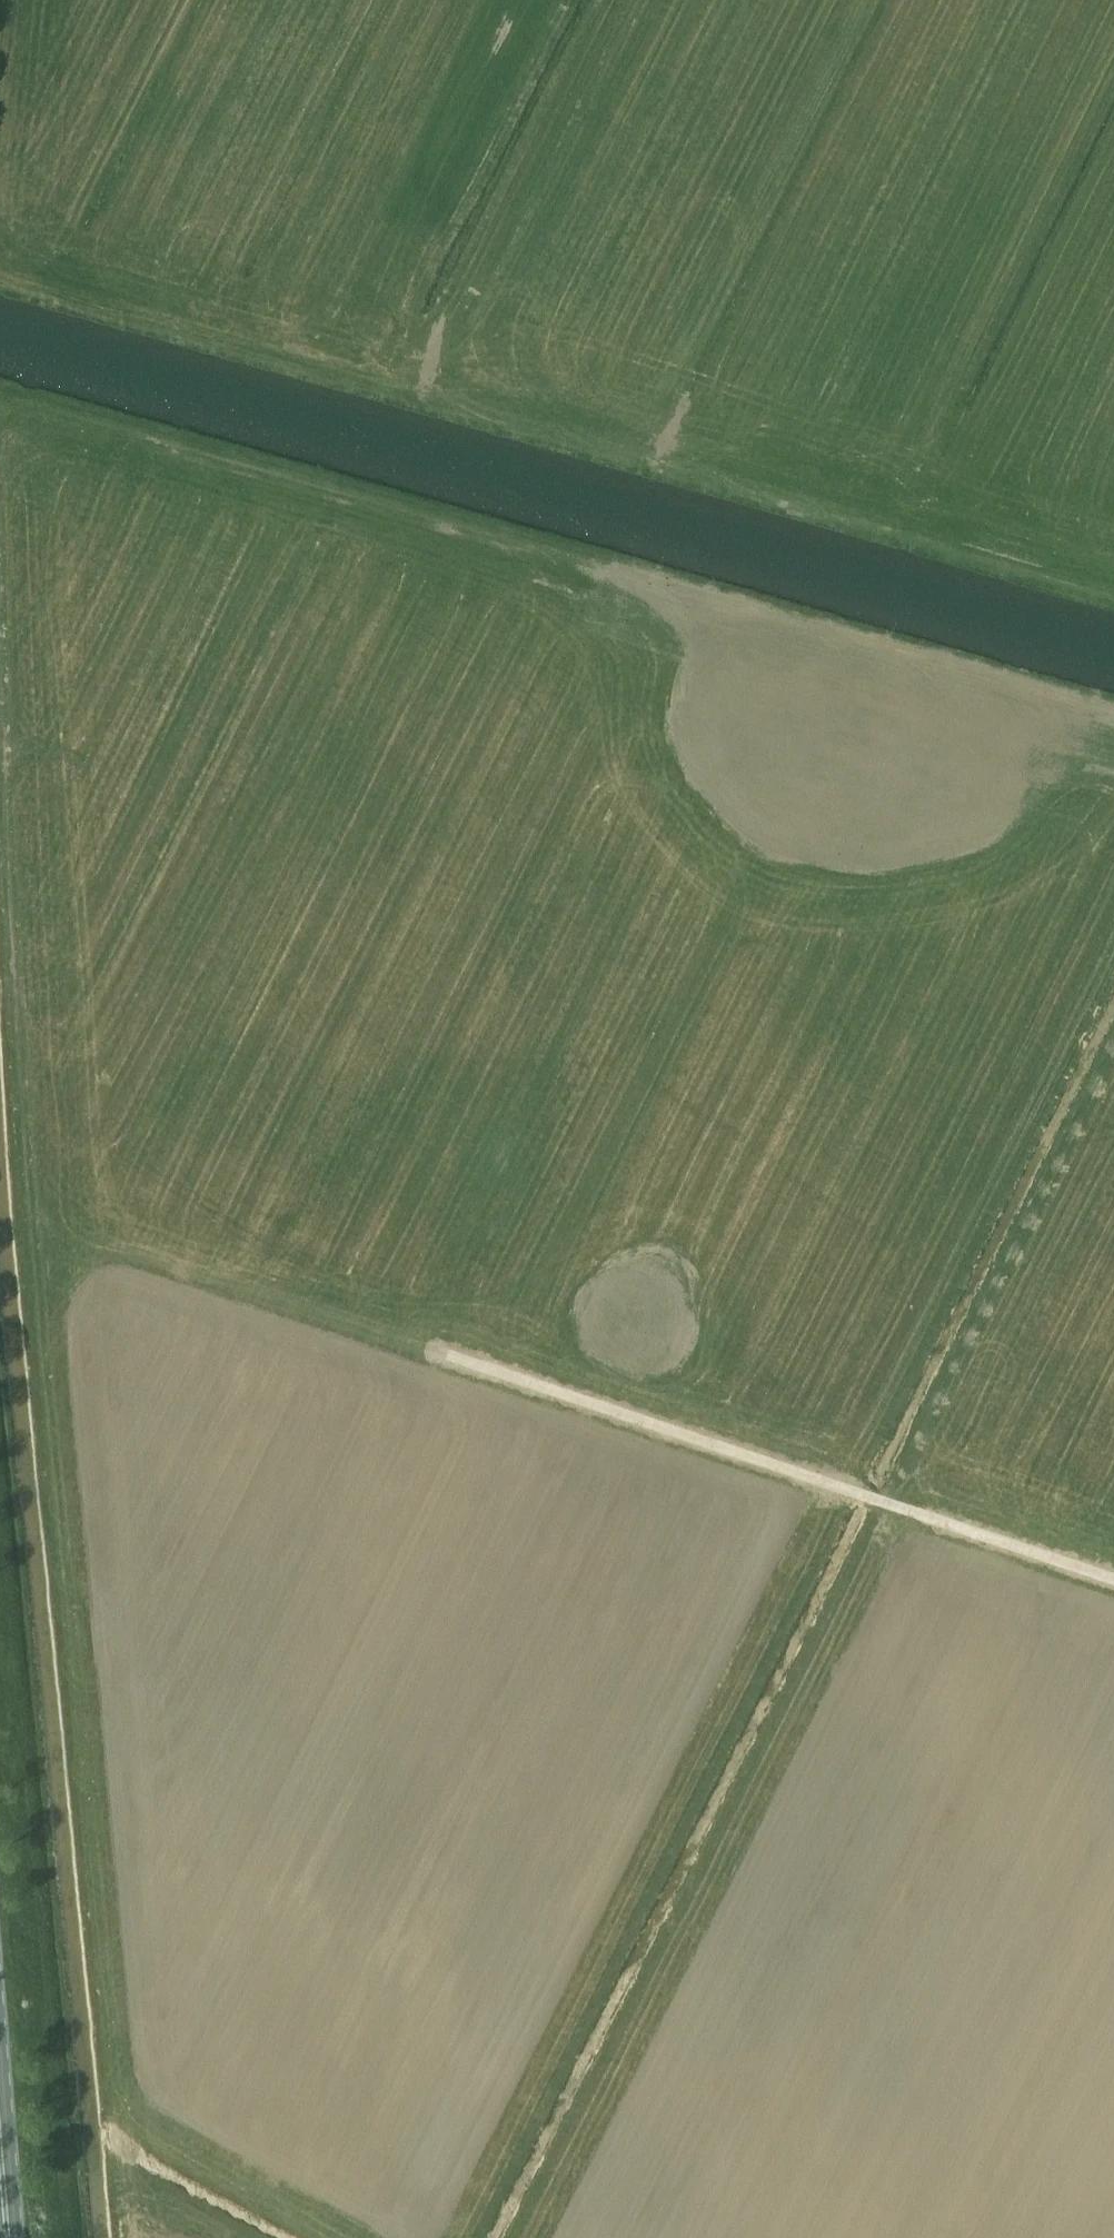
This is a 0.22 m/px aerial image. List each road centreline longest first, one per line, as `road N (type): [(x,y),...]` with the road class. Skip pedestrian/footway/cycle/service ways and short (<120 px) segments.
road 1 (primary): [(11,2237),(0,2104)]

